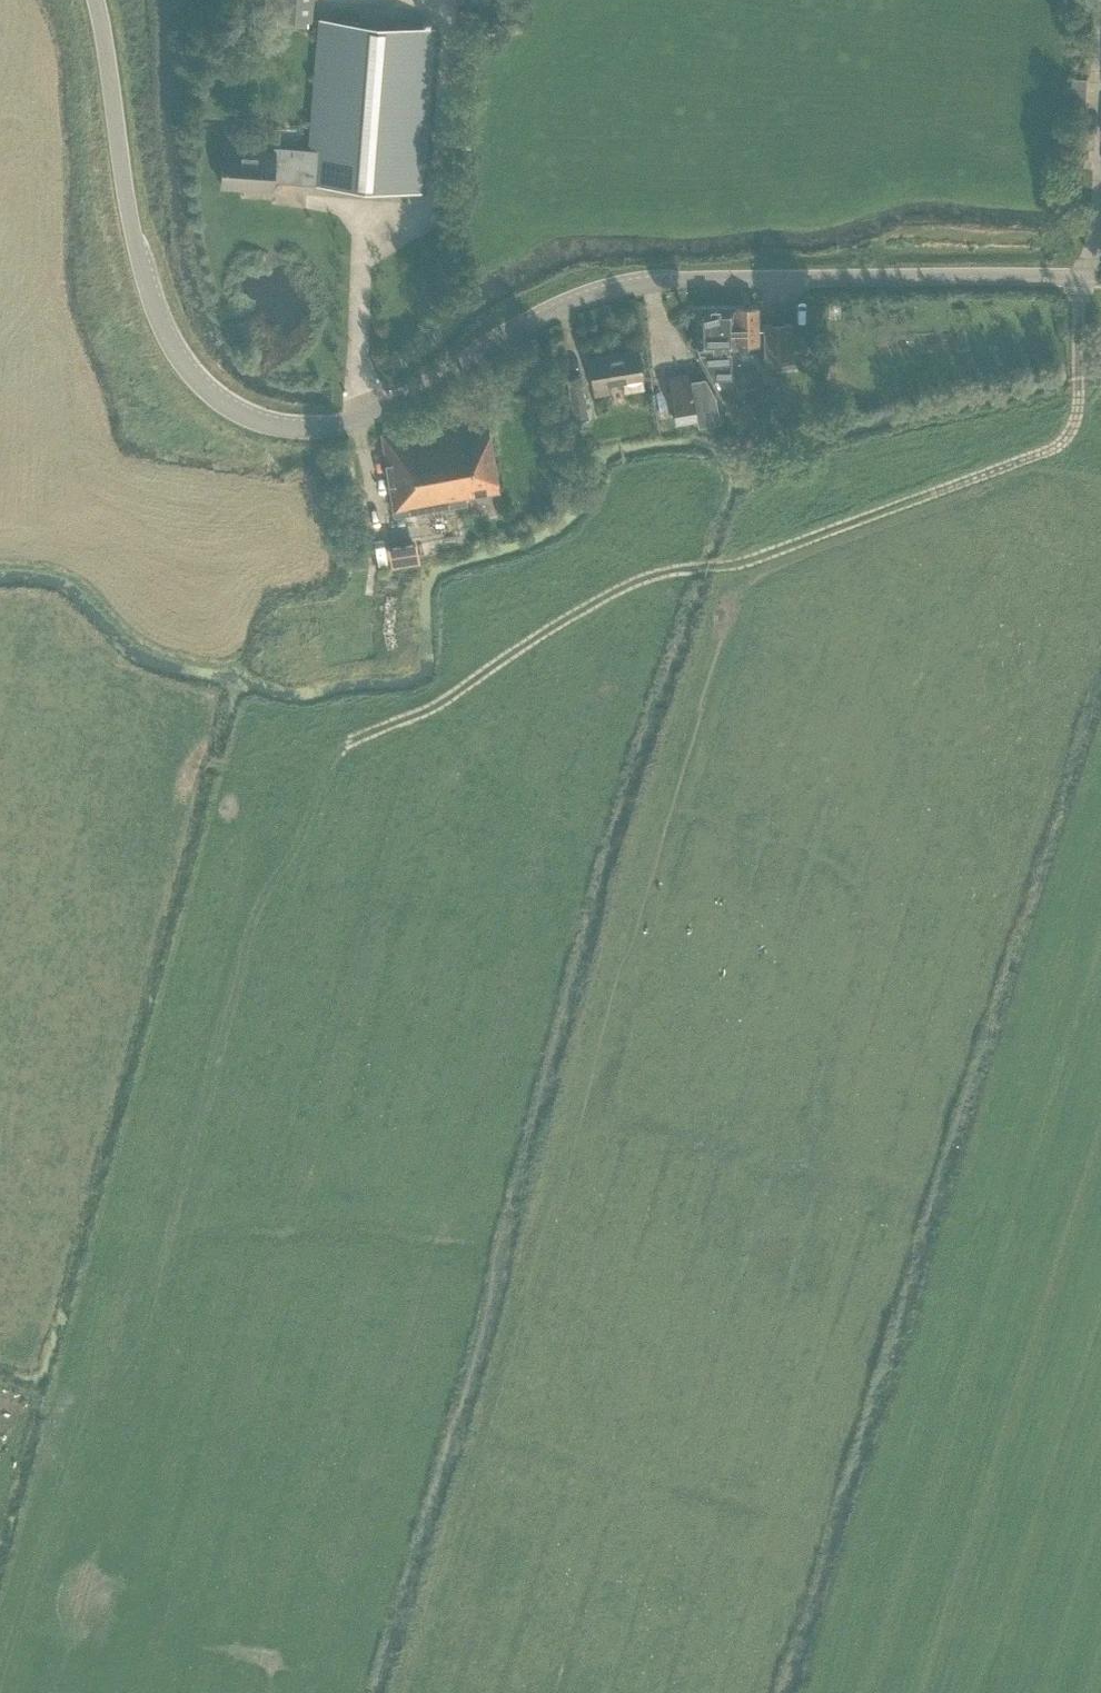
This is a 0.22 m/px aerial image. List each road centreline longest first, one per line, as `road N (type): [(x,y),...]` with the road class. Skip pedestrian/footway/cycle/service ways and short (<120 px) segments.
road 1 (tertiary): [(1100,275),(654,279),(566,305),(360,414),(320,426),(261,423),(202,388),(170,347),(139,279),(96,0)]
road 2 (track): [(1075,275),(1075,412),(1067,433),(1041,456),(740,564),(668,571),(607,590),(451,703),(356,737)]

